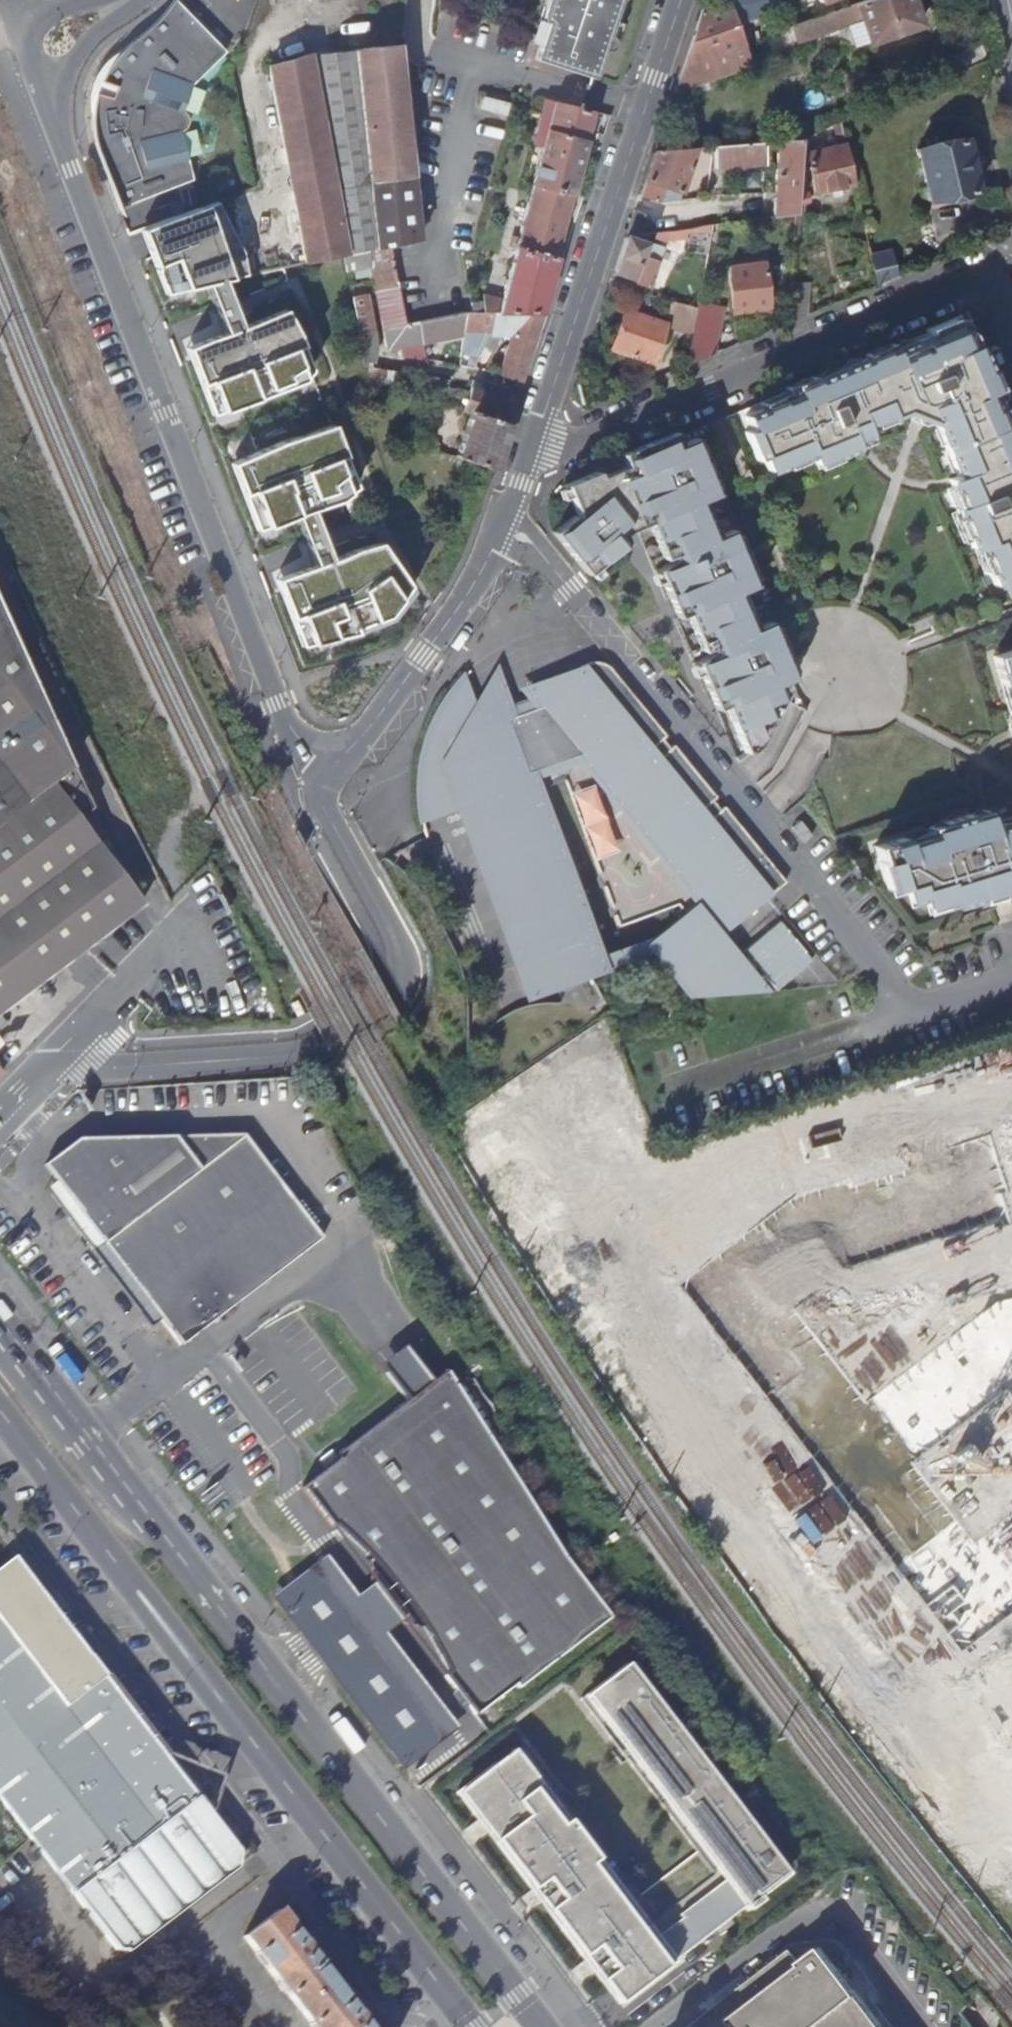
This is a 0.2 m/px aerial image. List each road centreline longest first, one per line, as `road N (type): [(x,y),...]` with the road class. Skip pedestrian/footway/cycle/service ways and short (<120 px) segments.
road 1 (primary): [(540,2026),(0,1329)]
road 2 (primary): [(0,1421),(471,2026)]
road 3 (unclassified): [(332,769),(299,739),(277,702),(47,96)]
road 4 (unclassified): [(0,1121),(52,1071),(280,1055),(316,1042),(399,985),(399,950),(322,807),(323,786)]
road 5 (unclassified): [(991,273),(556,447),(535,440)]
road 6 (unclassified): [(681,0),(535,440)]
road 7 (unclassified): [(535,440),(504,525),(463,602),(332,769)]
road 8 (unclassified): [(47,96),(98,31),(142,0)]

